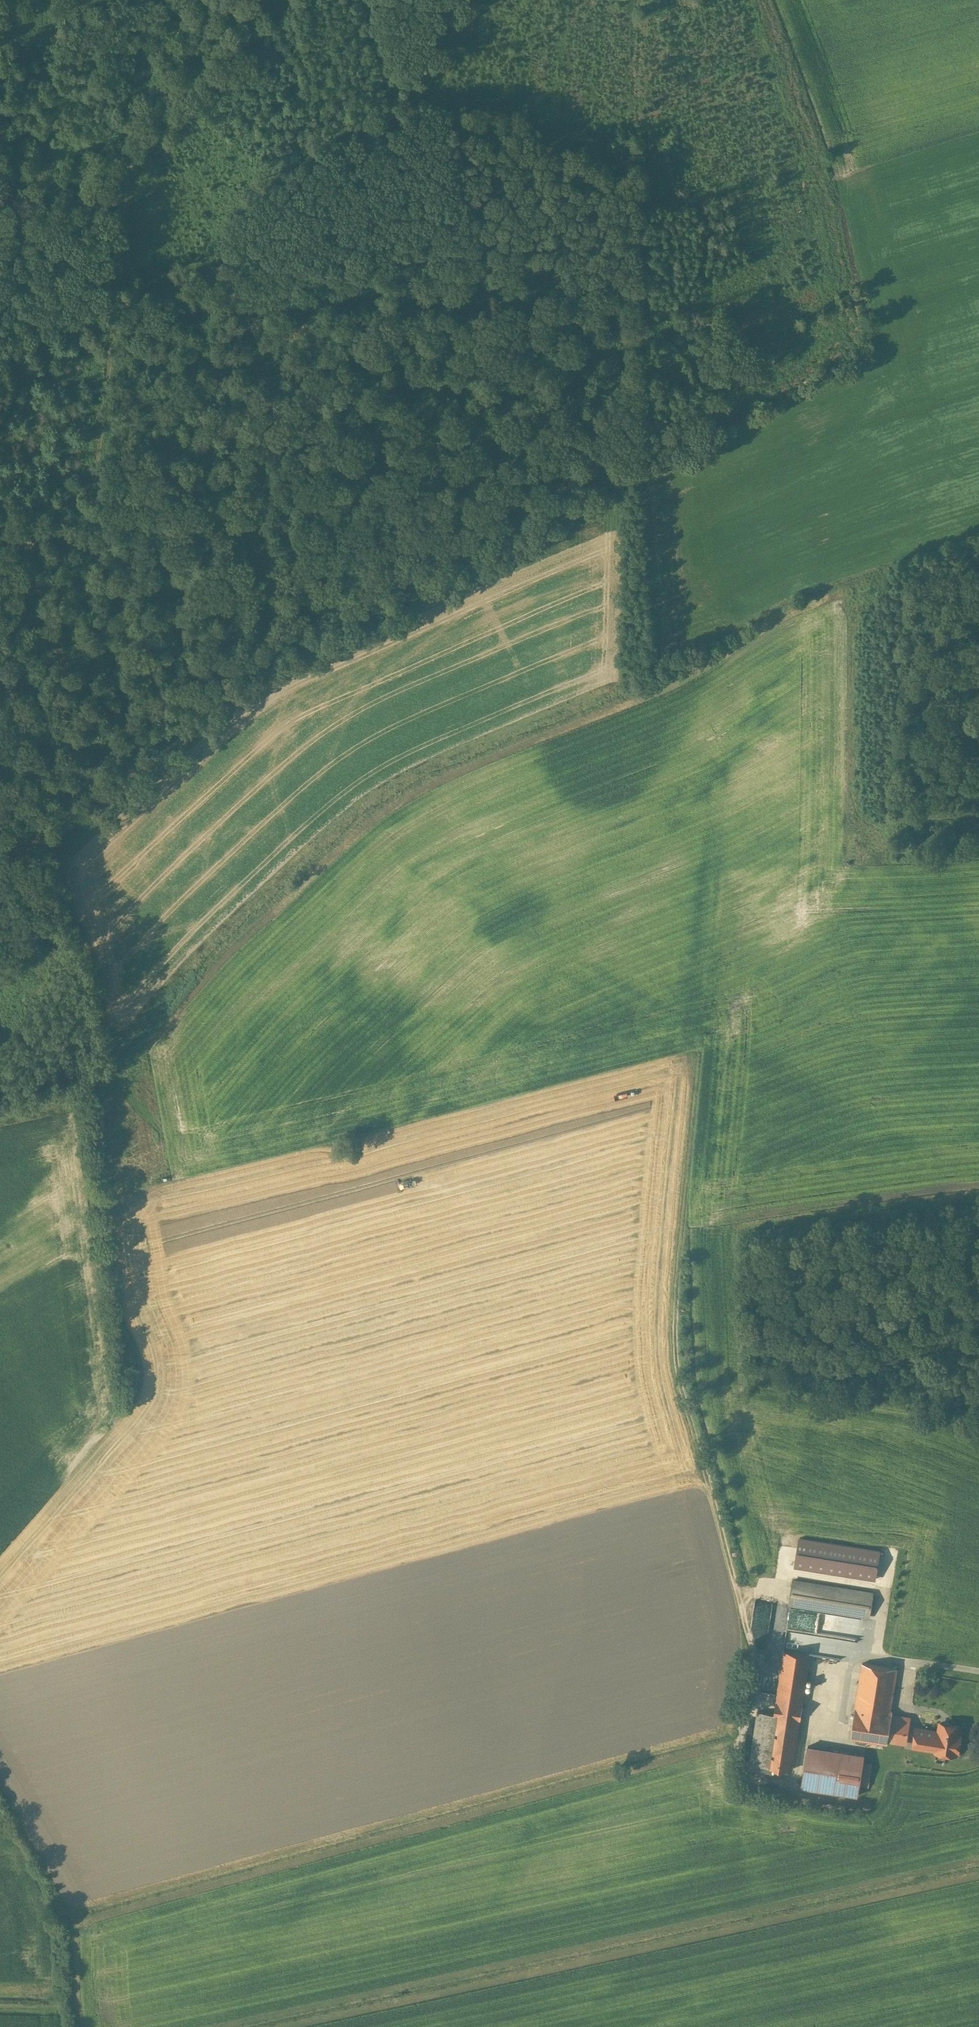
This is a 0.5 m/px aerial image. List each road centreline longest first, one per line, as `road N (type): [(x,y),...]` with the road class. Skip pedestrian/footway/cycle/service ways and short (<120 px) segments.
road 1 (track): [(0,499),(468,547),(593,469),(638,428),(641,216)]
road 2 (track): [(75,508),(97,466),(133,153),(178,123),(294,0)]
road 3 (track): [(738,1592),(676,1352),(701,1043)]
road 4 (track): [(133,153),(153,0)]

